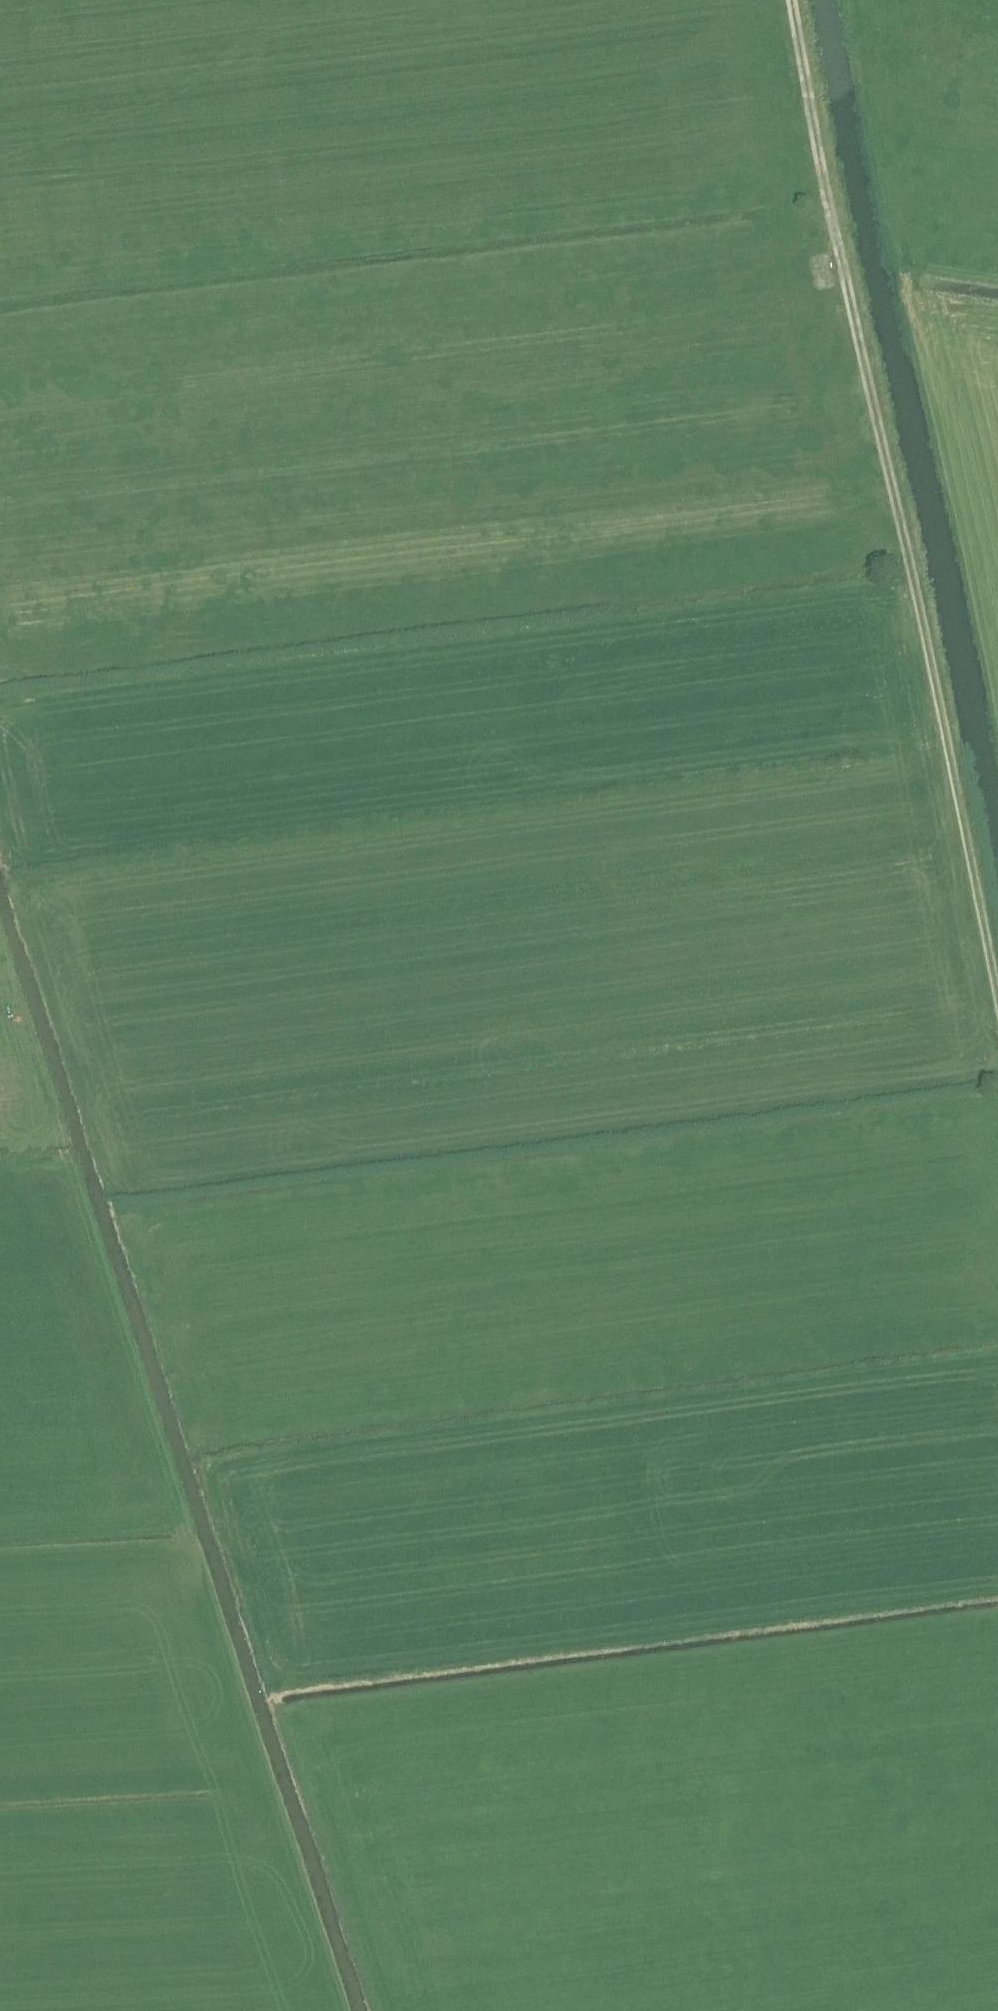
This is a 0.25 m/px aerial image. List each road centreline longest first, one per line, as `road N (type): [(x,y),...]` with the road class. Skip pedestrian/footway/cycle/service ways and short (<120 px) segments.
road 1 (track): [(997,1008),(841,263),(795,0)]

